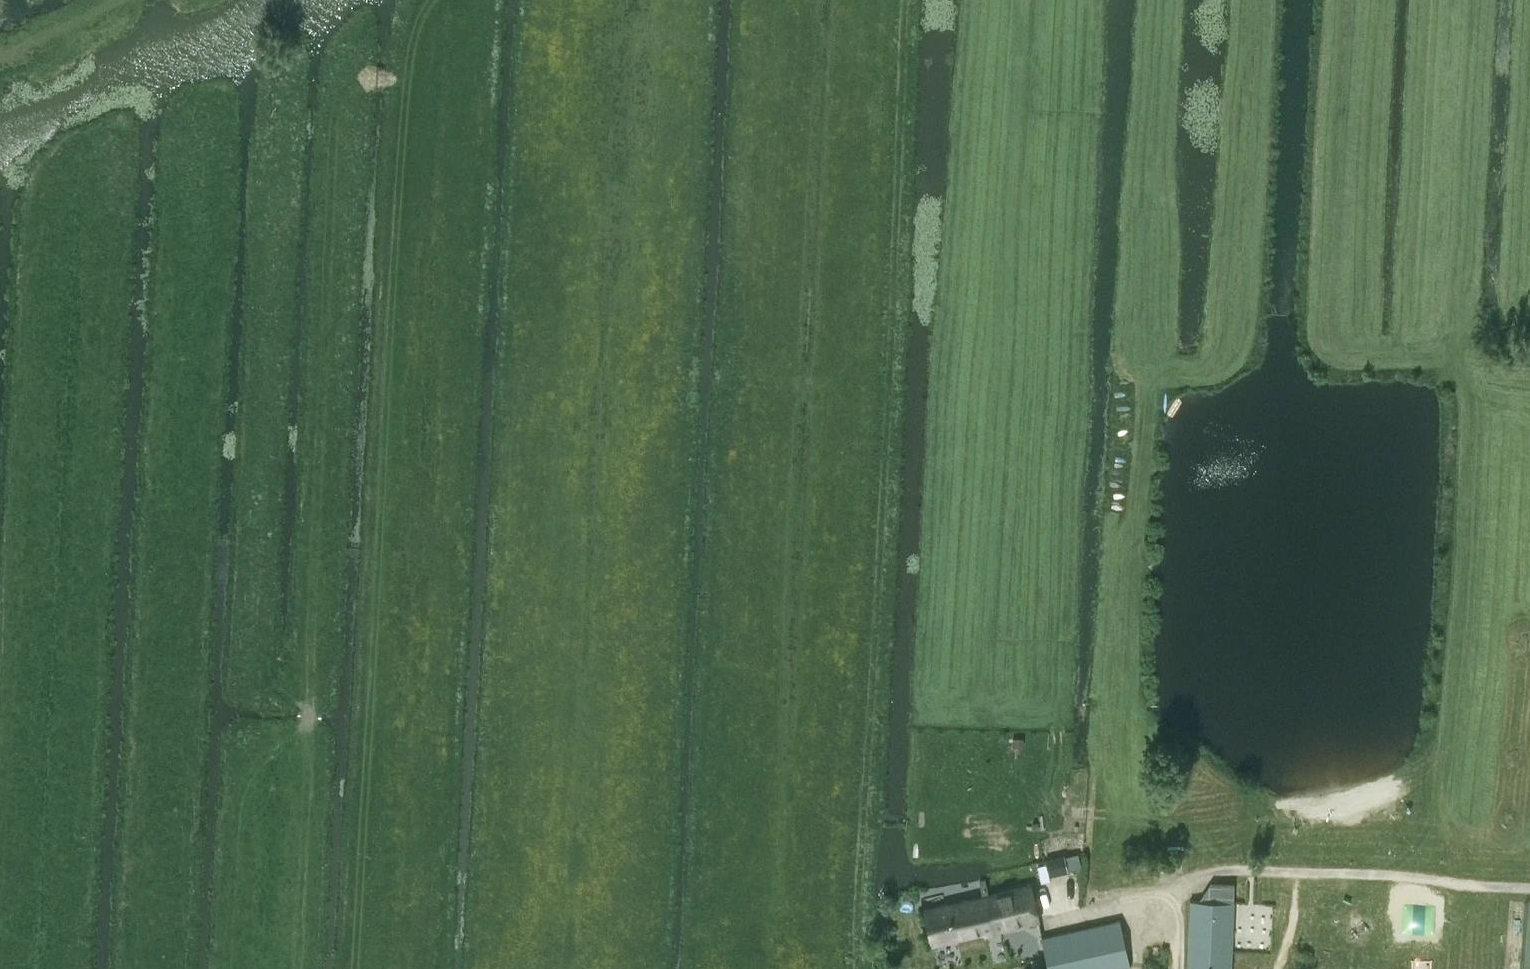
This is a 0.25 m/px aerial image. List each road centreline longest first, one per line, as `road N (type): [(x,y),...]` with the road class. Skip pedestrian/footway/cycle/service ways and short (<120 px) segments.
road 1 (track): [(0,65),(88,26),(122,0)]

